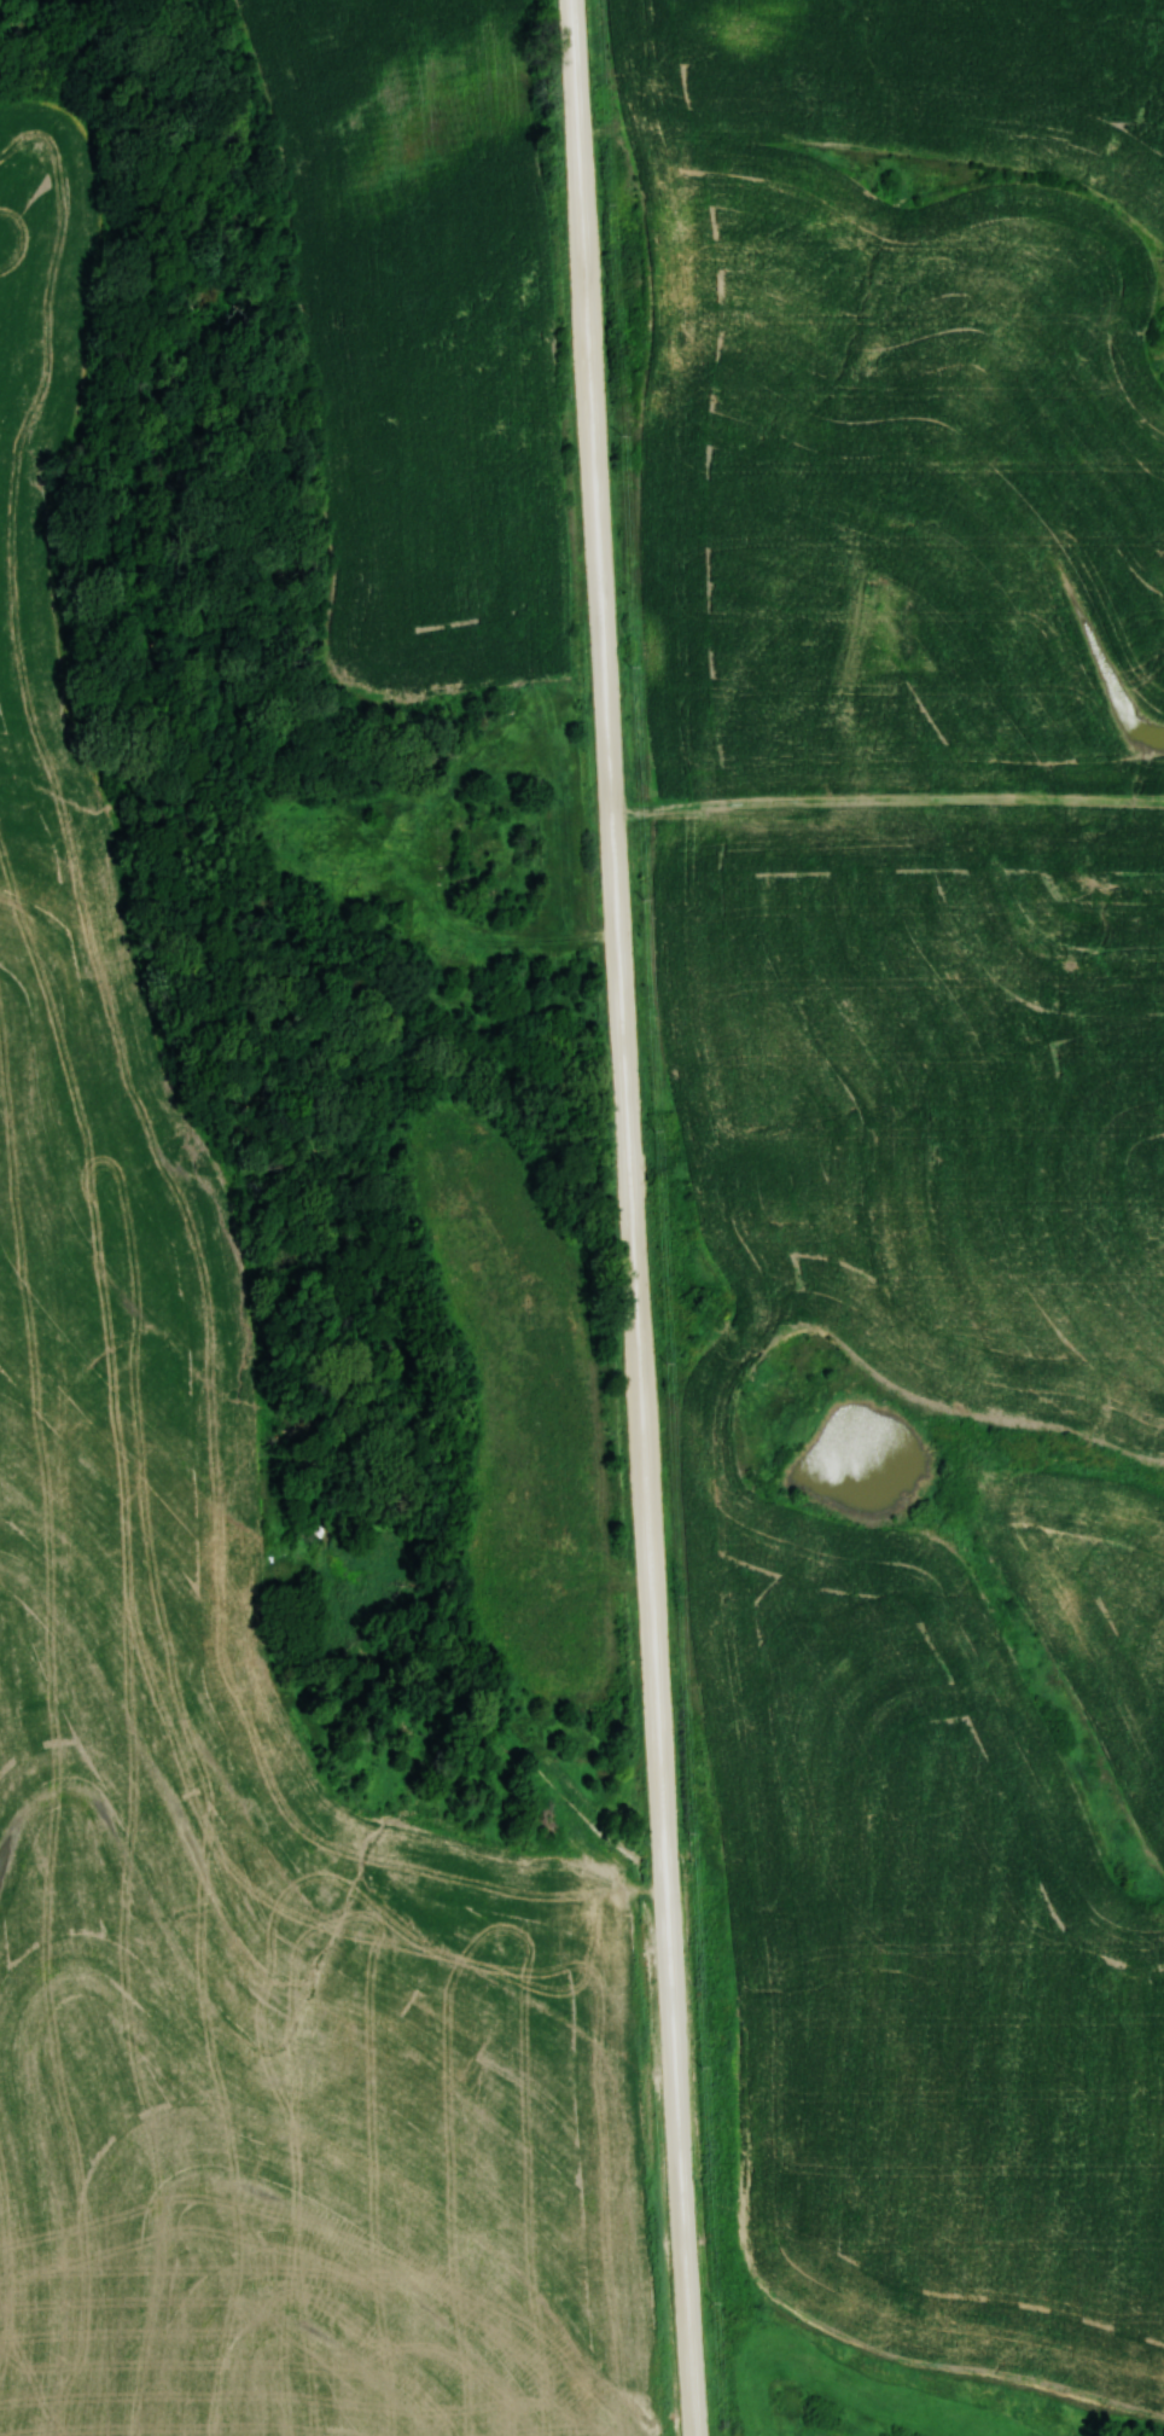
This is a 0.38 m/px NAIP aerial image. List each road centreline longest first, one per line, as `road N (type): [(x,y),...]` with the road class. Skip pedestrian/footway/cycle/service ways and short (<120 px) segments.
road 1 (tertiary): [(695,2435),(575,0)]

